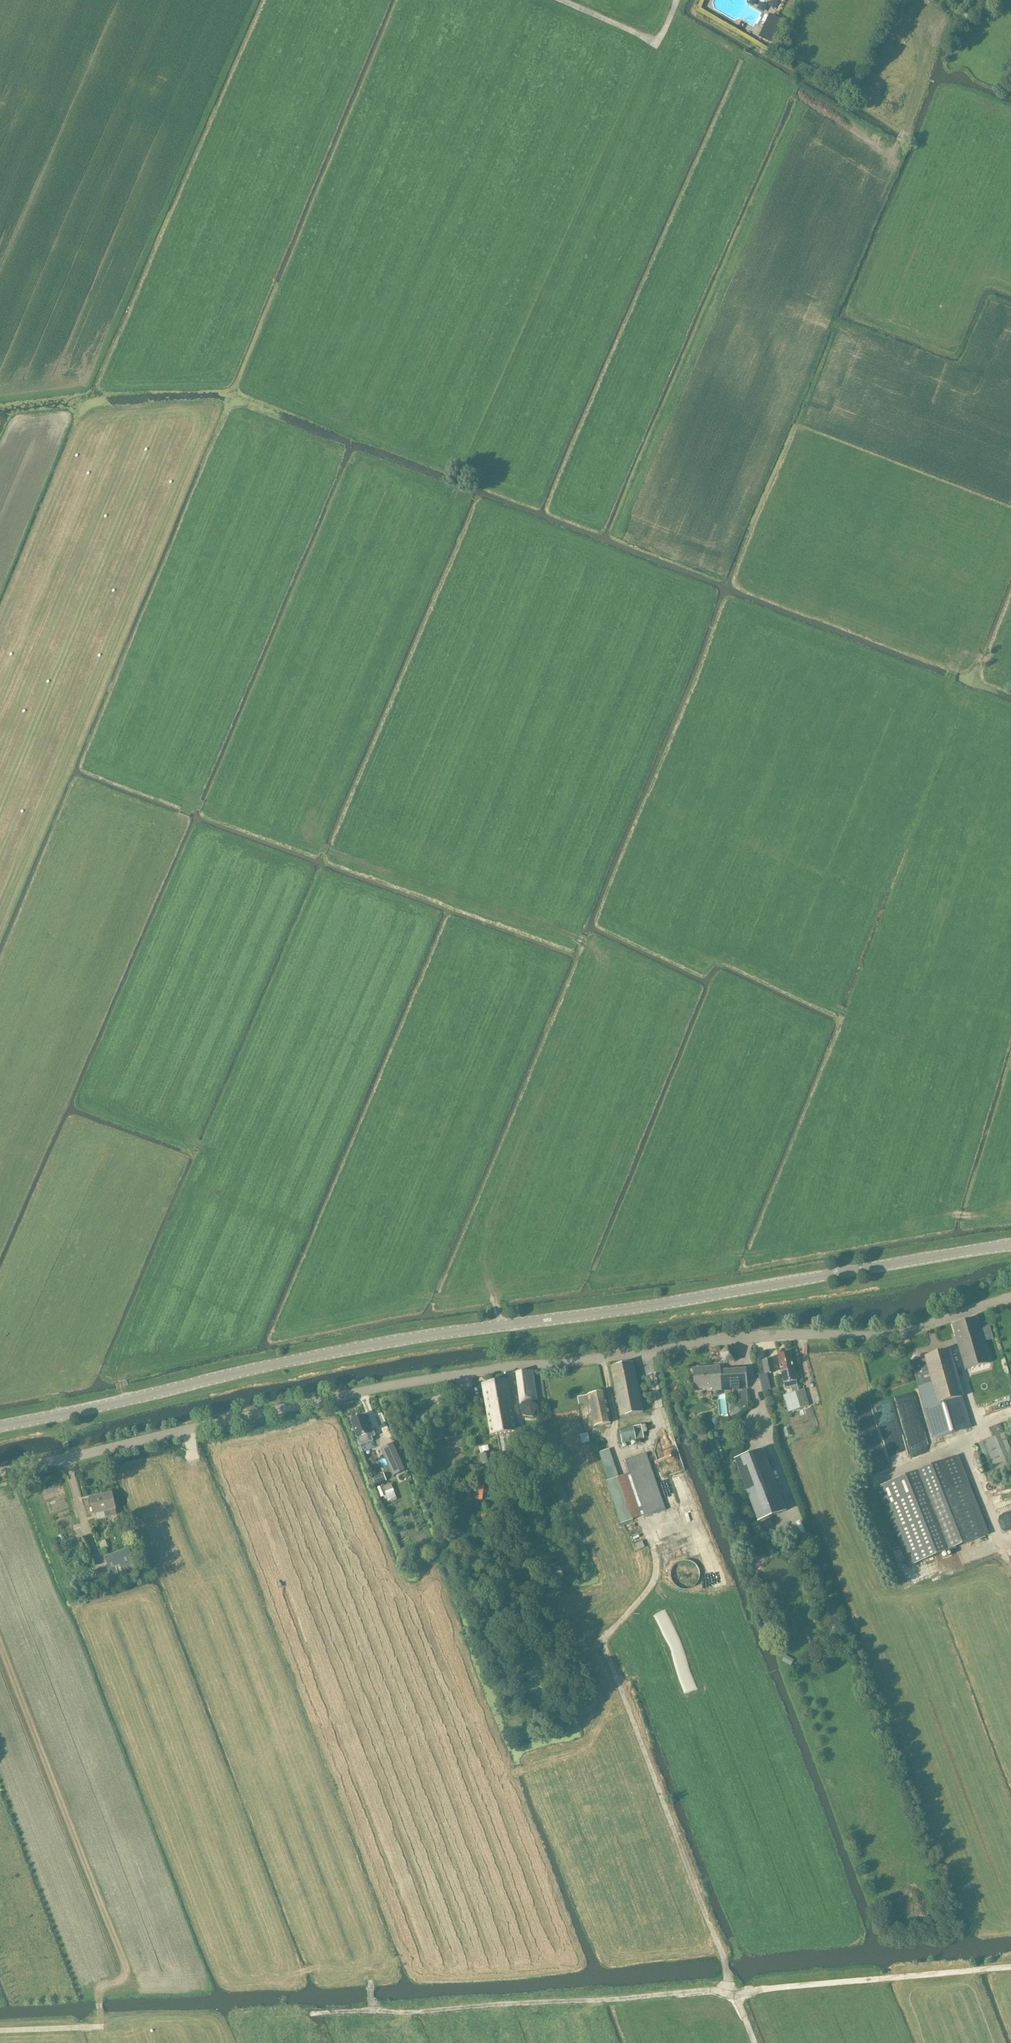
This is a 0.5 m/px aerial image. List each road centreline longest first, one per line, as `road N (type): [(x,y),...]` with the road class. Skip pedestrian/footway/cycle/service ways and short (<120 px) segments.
road 1 (unclassified): [(0,1472),(368,1390),(743,1338),(902,1333),(1010,1298)]
road 2 (tertiary): [(1010,1244),(382,1343),(0,1426)]
road 3 (track): [(600,1358),(619,1454),(656,1443),(676,1508),(651,1585),(608,1634),(736,1983)]
road 4 (track): [(460,488),(658,37)]
road 5 (track): [(758,2042),(736,1983),(662,1996),(372,2011),(371,1984)]
road 6 (track): [(577,0),(662,39),(679,0)]
road 7 (track): [(1010,1967),(879,1978)]

